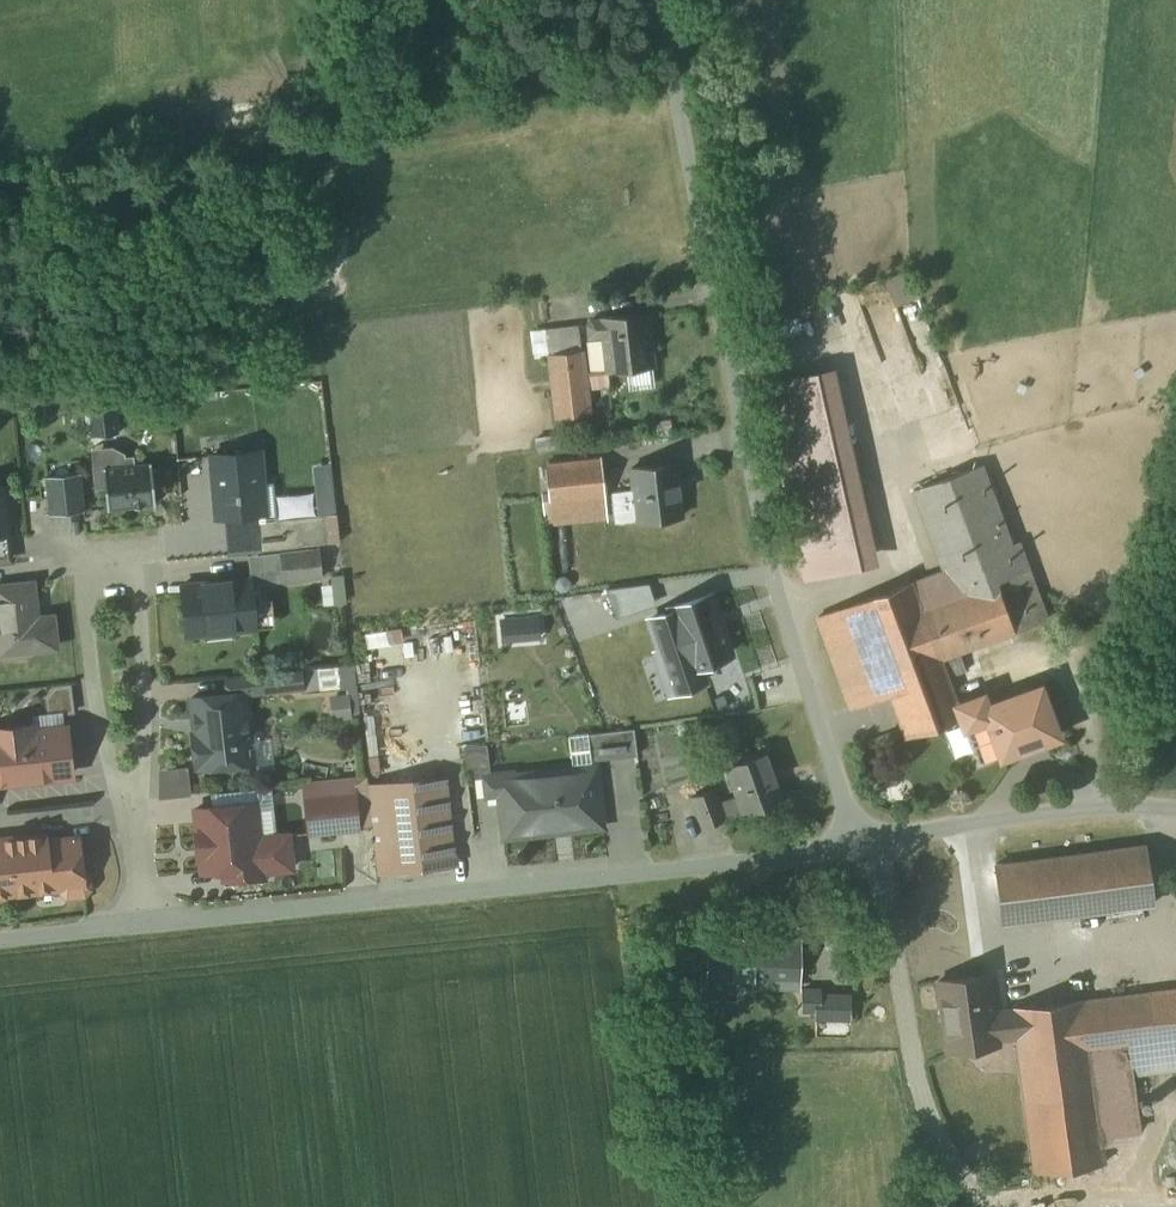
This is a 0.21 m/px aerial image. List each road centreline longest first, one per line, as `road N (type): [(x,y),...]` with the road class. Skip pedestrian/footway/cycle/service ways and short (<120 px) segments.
road 1 (unclassified): [(659,0),(779,589),(867,844)]
road 2 (unclassified): [(867,844),(152,924)]
road 3 (residential): [(138,836),(111,768),(79,556),(140,552),(148,764)]
road 4 (unclassified): [(867,844),(1175,807)]
road 5 (unclassified): [(152,924),(0,941)]

